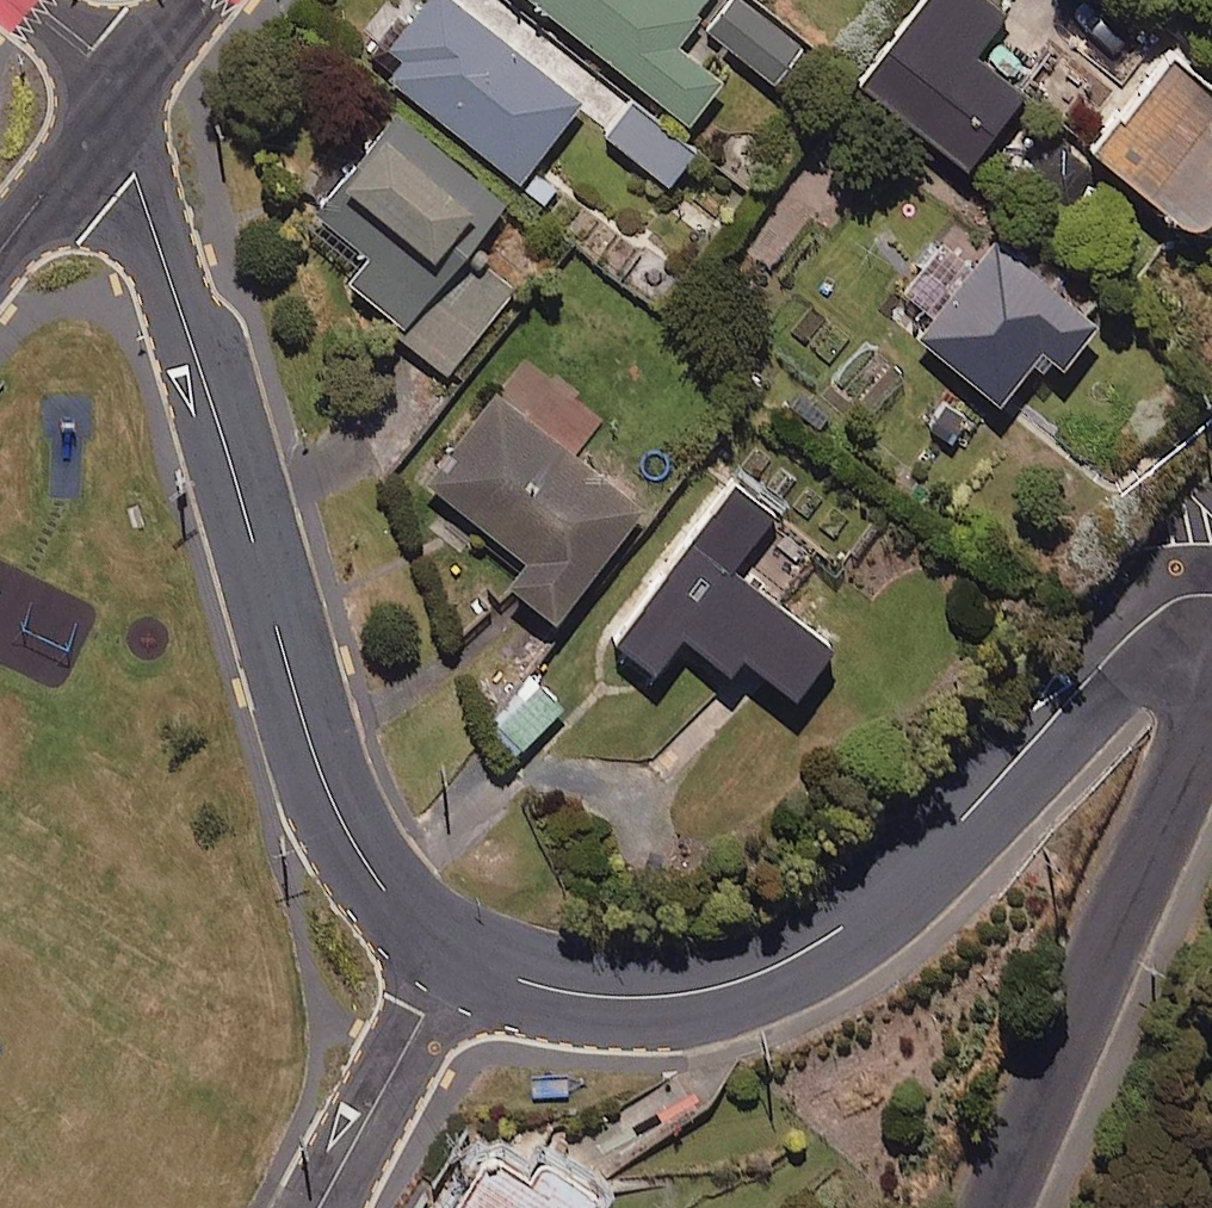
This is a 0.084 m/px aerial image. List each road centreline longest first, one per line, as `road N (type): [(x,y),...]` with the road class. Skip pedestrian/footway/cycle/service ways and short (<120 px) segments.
road 1 (residential): [(115,111),(340,817),(380,888),(460,957)]
road 2 (residential): [(460,957),(526,985),(600,998),(690,990),(782,962),(875,902),(1150,611),(1172,598),(1211,594)]
road 3 (residential): [(993,1207),(1211,713)]
road 4 (residential): [(460,957),(323,1207)]
road 5 (residential): [(115,111),(0,256)]
road 6 (residential): [(24,0),(89,51),(115,111)]
road 7 (residential): [(198,0),(115,111)]

